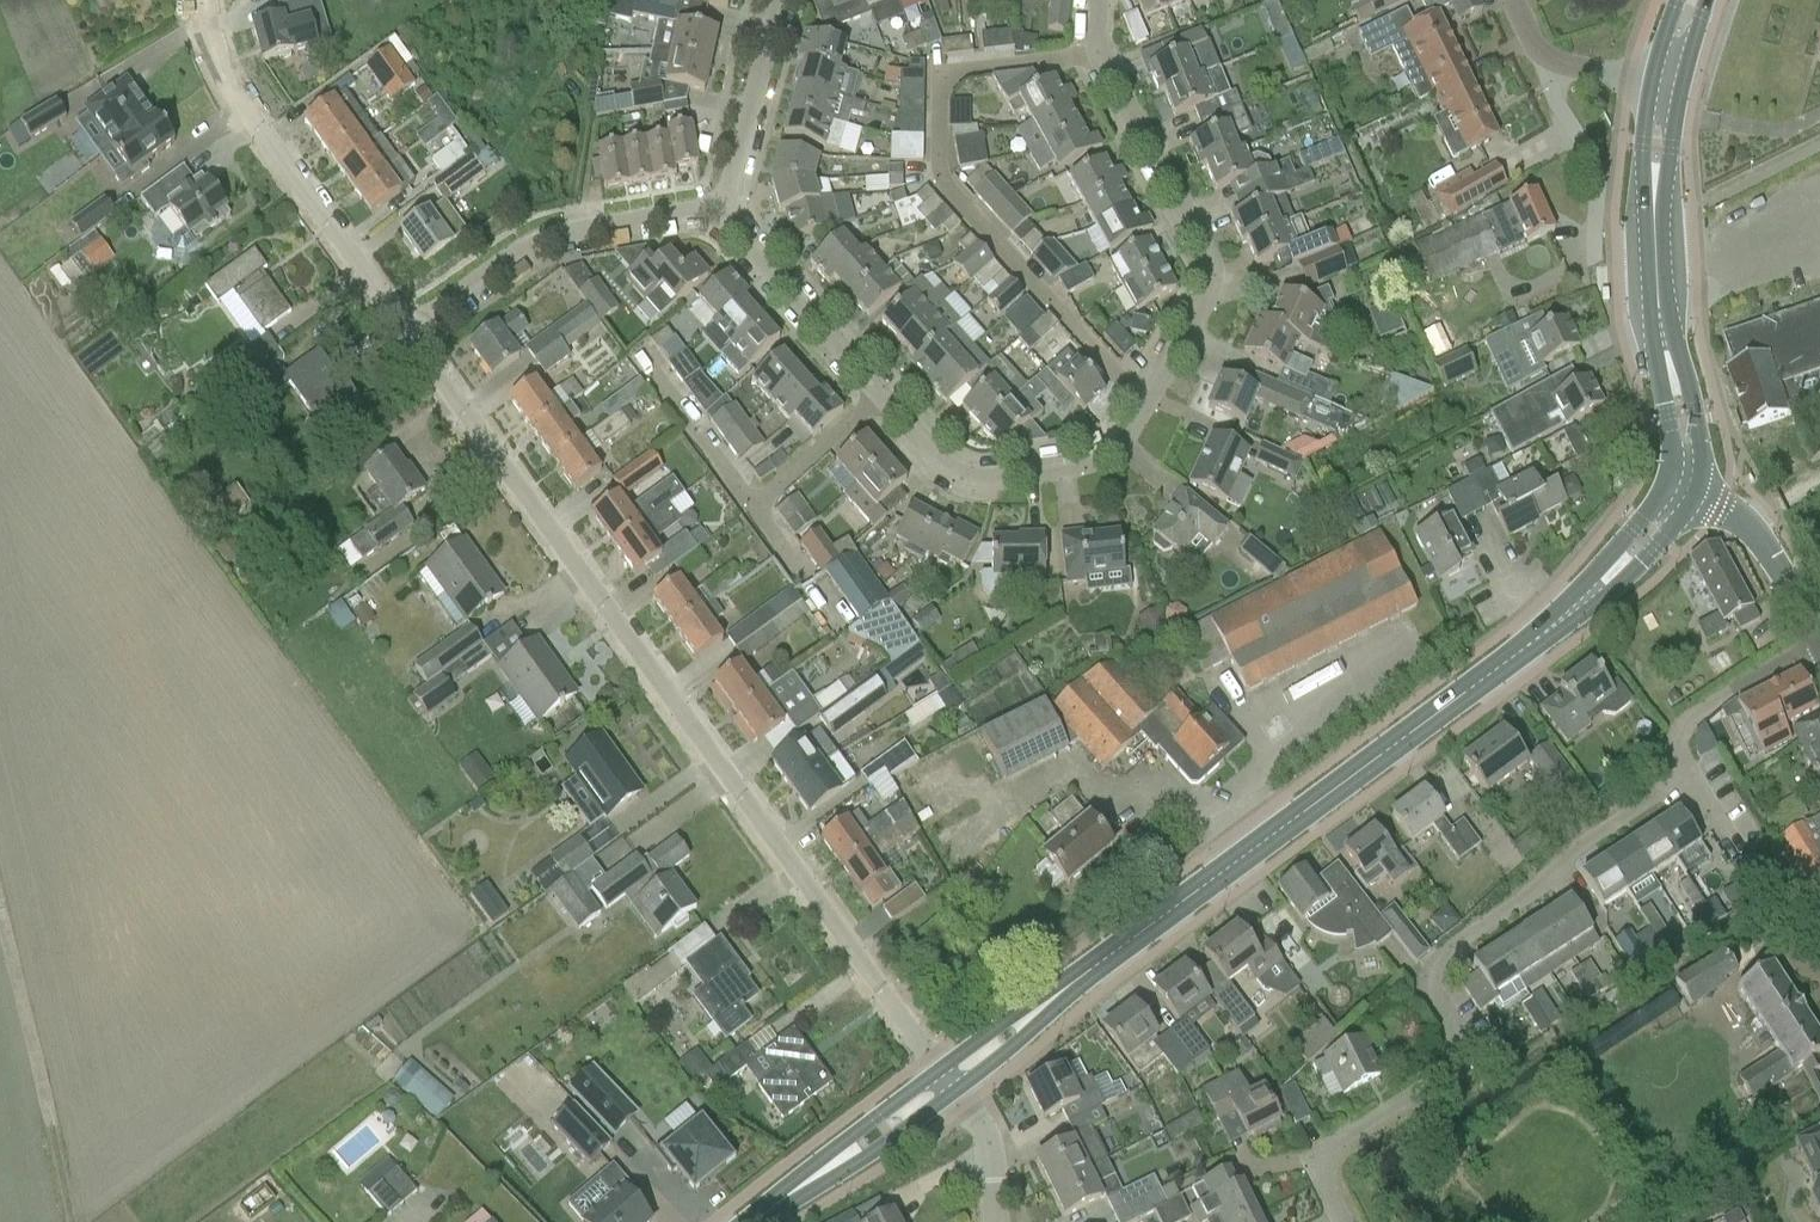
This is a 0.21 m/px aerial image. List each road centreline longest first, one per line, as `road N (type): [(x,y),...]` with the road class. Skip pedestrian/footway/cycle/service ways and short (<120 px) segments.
road 1 (residential): [(1098,0),(1098,56),(1207,263),(1141,407),(1114,444),(975,475),(955,465),(709,204)]
road 2 (residential): [(940,1068),(728,788),(404,331)]
road 3 (residential): [(1342,1221),(1323,1179),(1326,1157),(1452,1062),(1455,1042),(1431,984),(1436,965),(1682,776),(1675,734),(1688,717),(1819,640)]
road 4 (primary): [(1062,993),(1589,599)]
road 5 (residential): [(404,331),(212,70),(203,0)]
road 6 (residential): [(404,331),(434,294),(494,251),(534,235),(709,204)]
road 7 (residential): [(709,204),(729,188),(780,0)]
road 8 (residential): [(1548,62),(1547,88),(1598,189),(1593,259)]
road 9 (tertiary): [(1819,640),(1755,534),(1690,494)]
road 10 (primary): [(940,1068),(795,1191)]
road 11 (primary): [(795,1191),(869,1155),(956,1092)]
road 12 (primary): [(1651,195),(1664,350)]
road 13 (primary): [(1690,494),(1698,443),(1664,350)]
road 14 (primary): [(1589,599),(1626,581),(1678,522),(1690,494)]
road 15 (primary): [(956,1092),(1062,993)]
road 16 (primary): [(1062,993),(940,1068)]
road 17 (primary): [(1665,485),(1589,599)]
road 18 (primary): [(1664,350),(1665,485)]
road 19 (residential): [(993,1221),(988,1142),(967,1106)]

